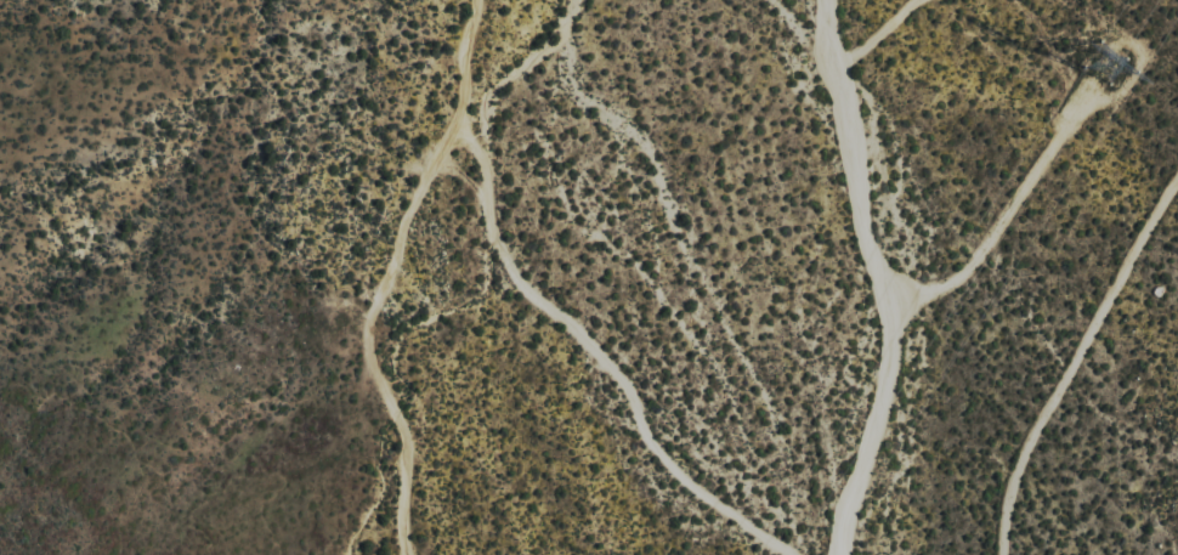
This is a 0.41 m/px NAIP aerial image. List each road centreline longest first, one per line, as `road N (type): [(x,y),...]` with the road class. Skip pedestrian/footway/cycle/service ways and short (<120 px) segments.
road 1 (residential): [(816,0),(893,357),(845,554)]

